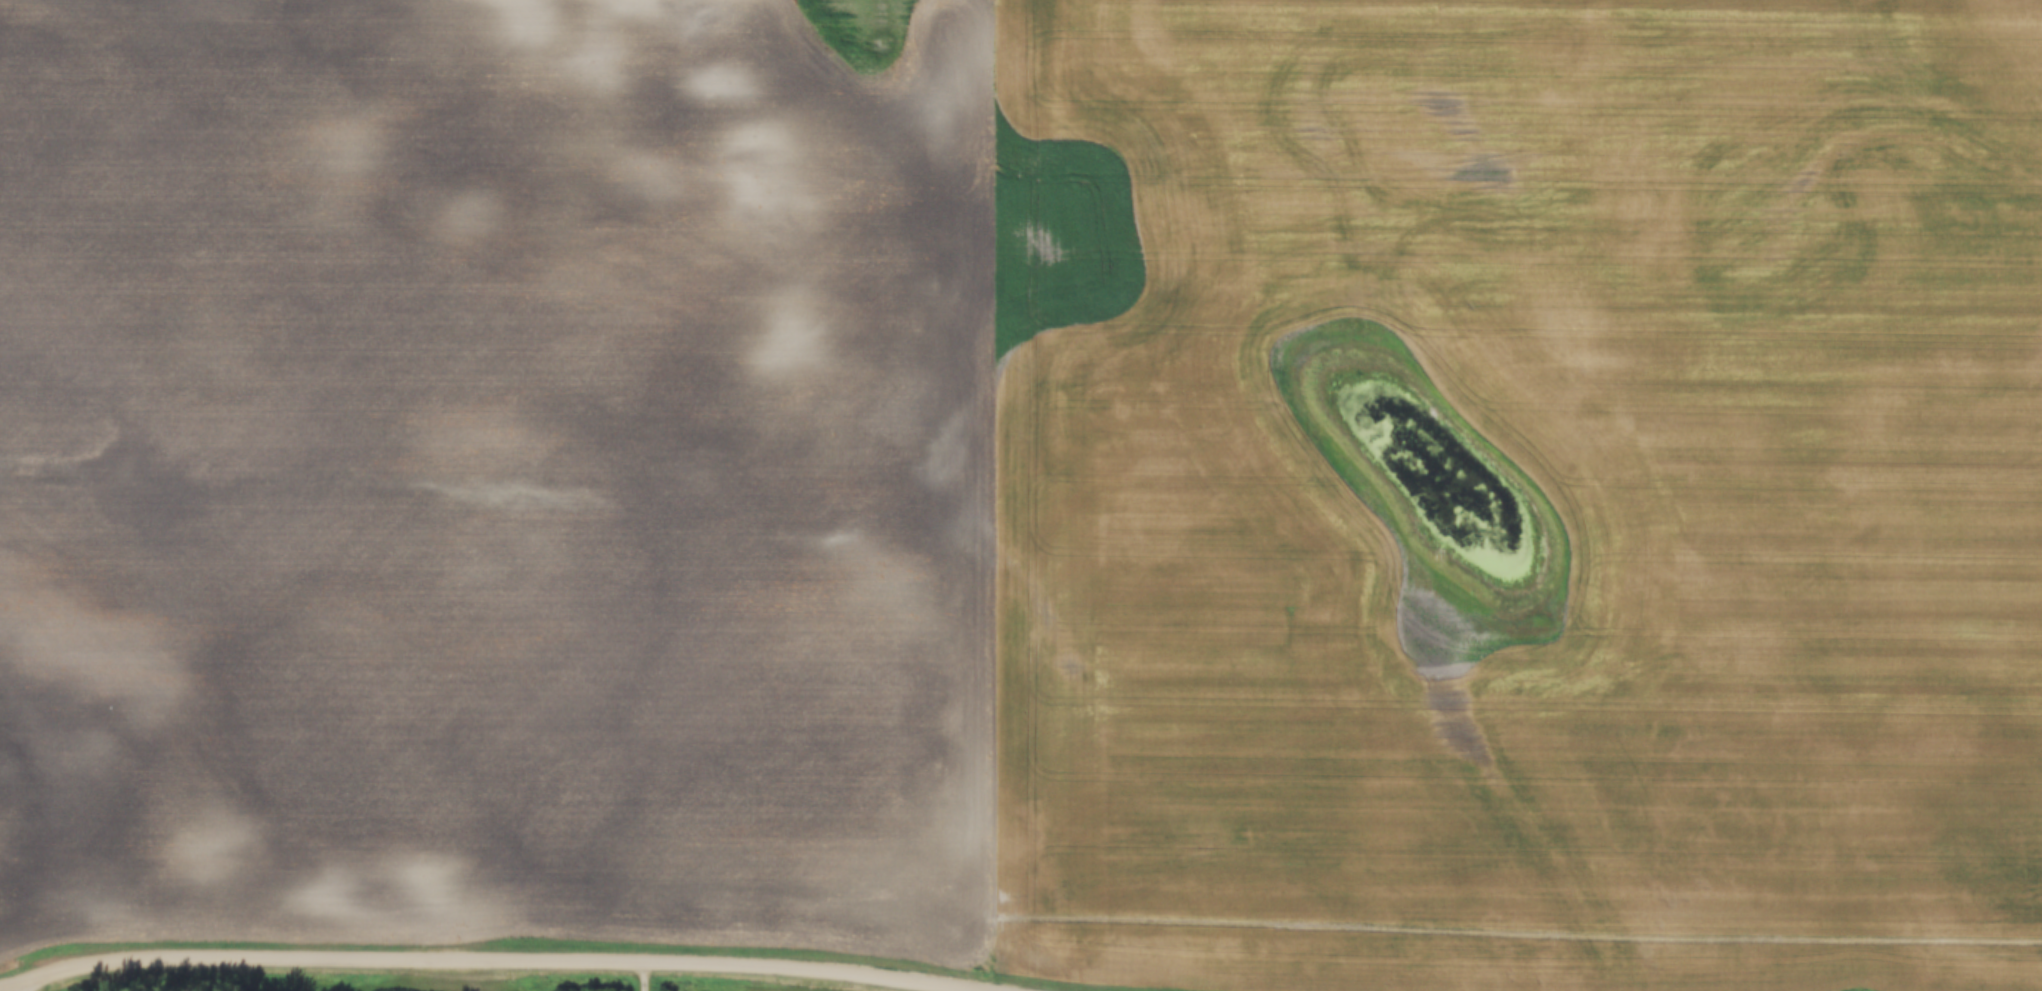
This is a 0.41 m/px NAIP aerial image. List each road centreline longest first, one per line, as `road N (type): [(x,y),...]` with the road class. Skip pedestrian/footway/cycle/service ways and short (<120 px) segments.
road 1 (residential): [(13,990),(76,969),(141,963),(645,964),(848,972),(976,990)]

